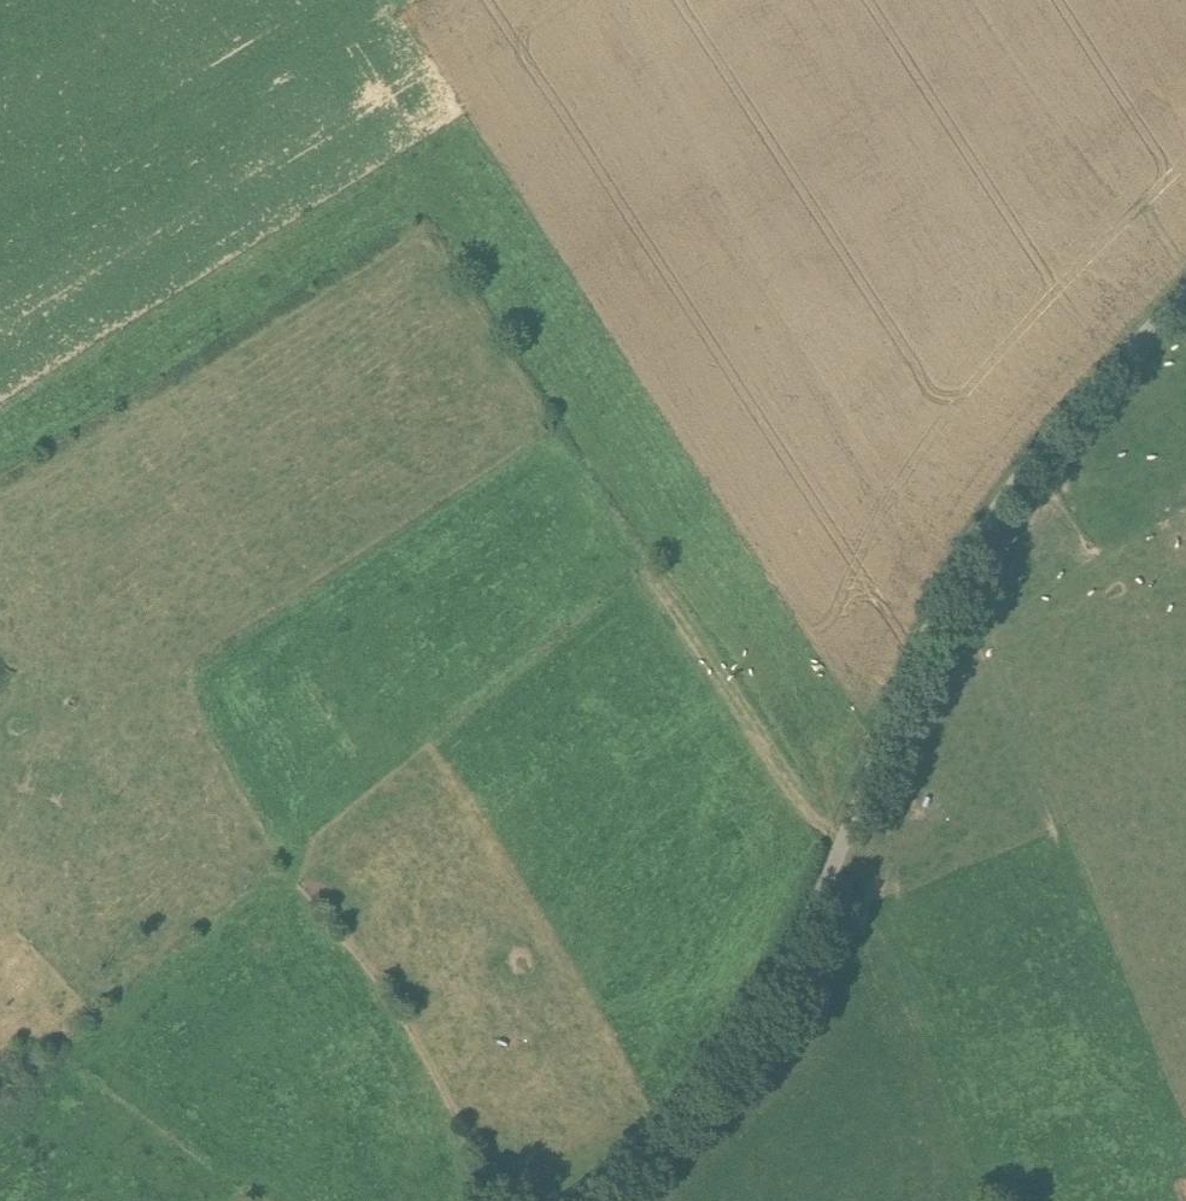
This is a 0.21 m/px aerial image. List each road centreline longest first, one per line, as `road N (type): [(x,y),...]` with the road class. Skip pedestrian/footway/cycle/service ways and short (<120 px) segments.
road 1 (unclassified): [(592,1200),(678,1113),(771,985),(816,903),(933,619),(979,535),(1075,408),(1185,294)]

